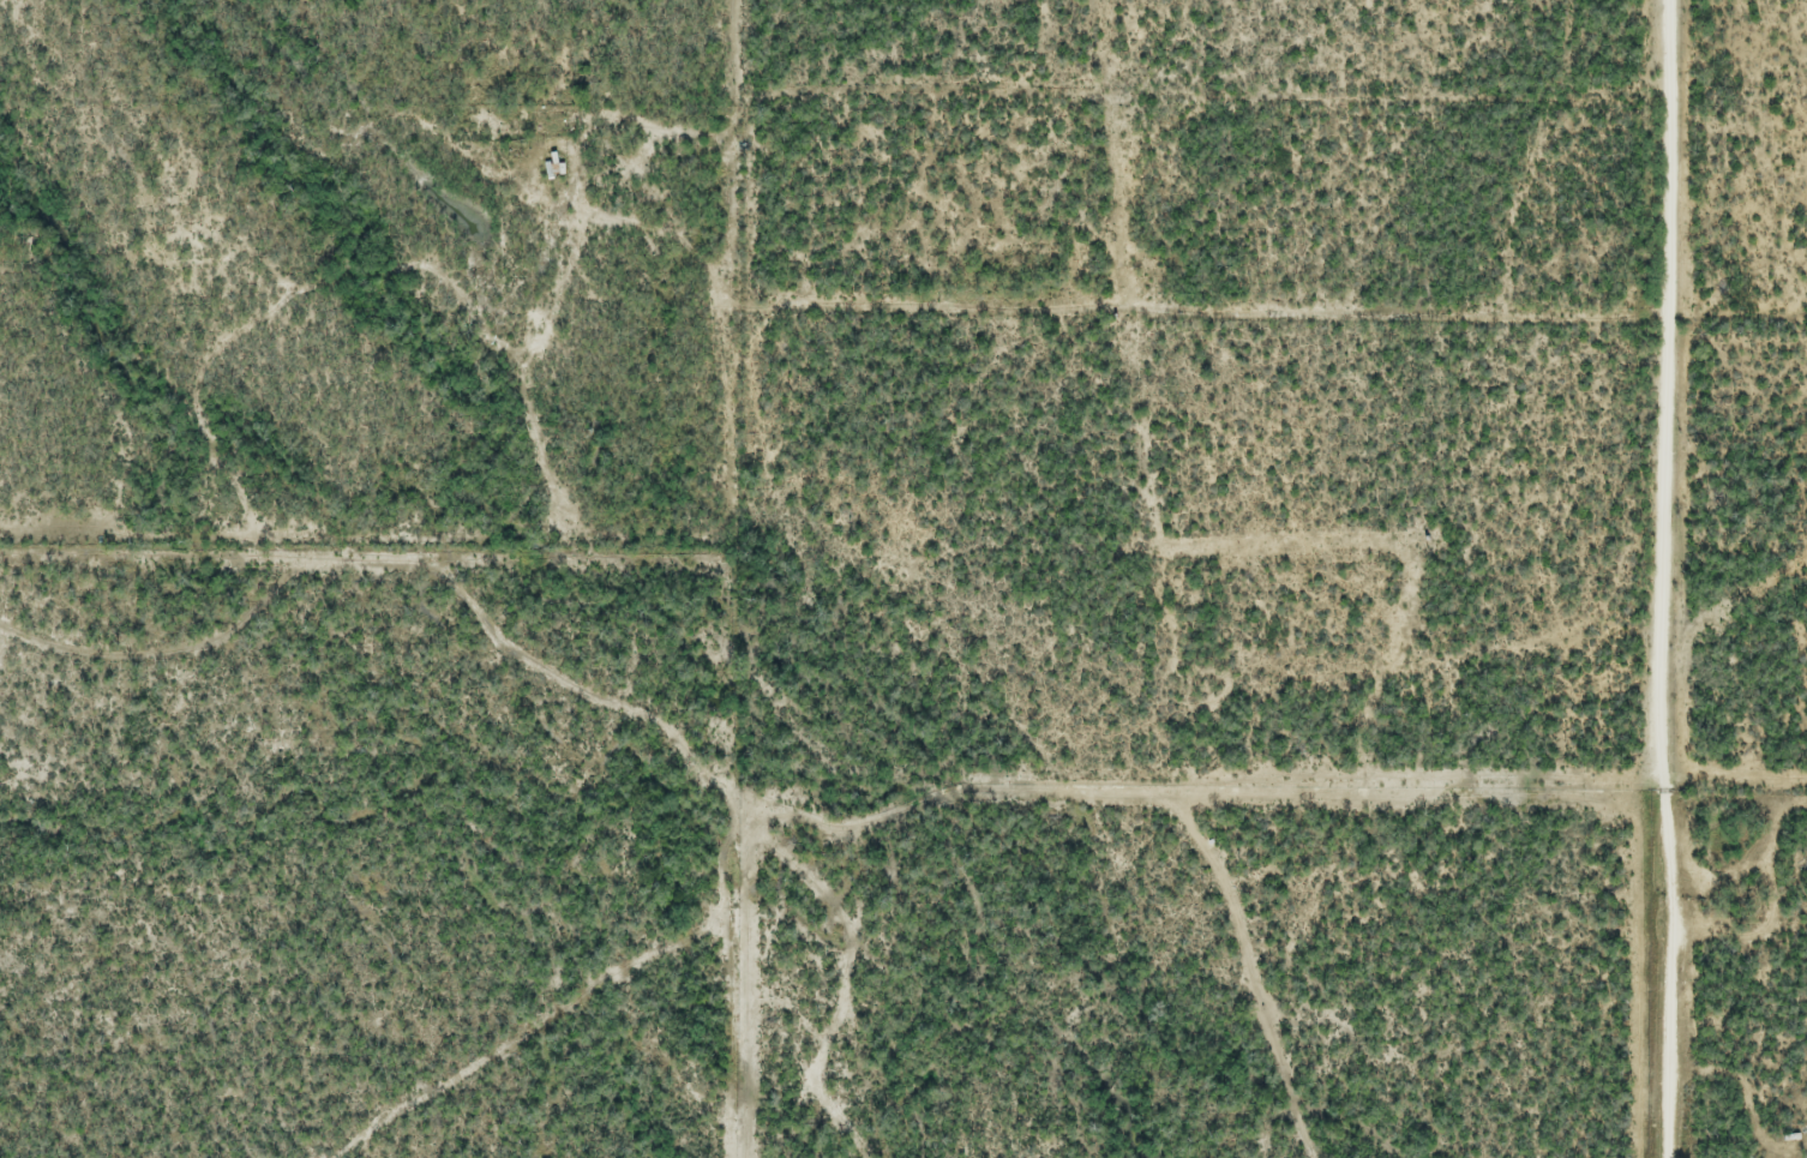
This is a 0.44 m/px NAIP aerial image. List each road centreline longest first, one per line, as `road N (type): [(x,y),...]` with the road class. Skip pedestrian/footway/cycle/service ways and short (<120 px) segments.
road 1 (residential): [(1658,1157),(1664,0)]

